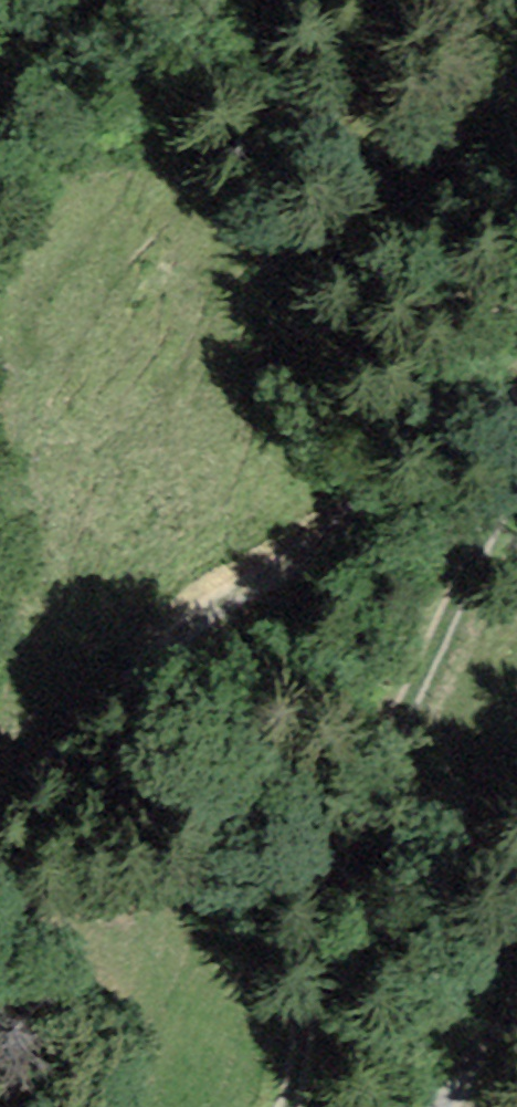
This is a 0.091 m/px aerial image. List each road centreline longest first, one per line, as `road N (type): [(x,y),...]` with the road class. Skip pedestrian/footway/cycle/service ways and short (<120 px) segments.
road 1 (track): [(286,1106),(299,971),(516,463)]
road 2 (track): [(516,393),(484,395),(443,426),(393,488),(173,638),(35,783),(0,789)]
road 3 (track): [(516,1013),(433,1106)]

